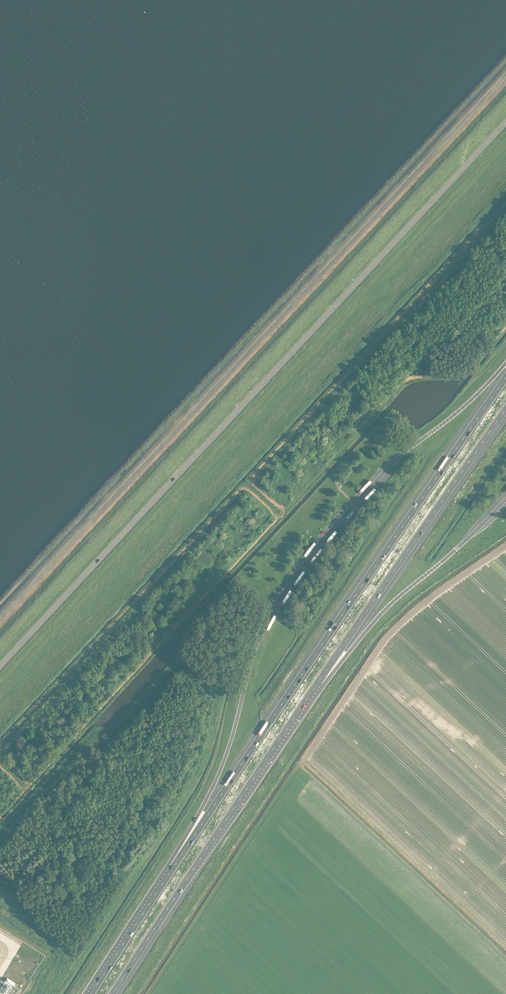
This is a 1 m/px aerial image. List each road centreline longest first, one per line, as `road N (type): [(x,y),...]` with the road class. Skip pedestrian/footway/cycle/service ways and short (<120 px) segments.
road 1 (tertiary): [(505,121),(0,661)]
road 2 (motorway): [(505,374),(168,871)]
road 3 (motorway): [(111,993),(316,681)]
road 4 (motorway): [(316,681),(505,406)]
road 5 (motorway): [(251,657),(221,765),(168,871)]
road 6 (motorway): [(316,681),(439,562)]
road 7 (motorway): [(168,871),(89,993)]

